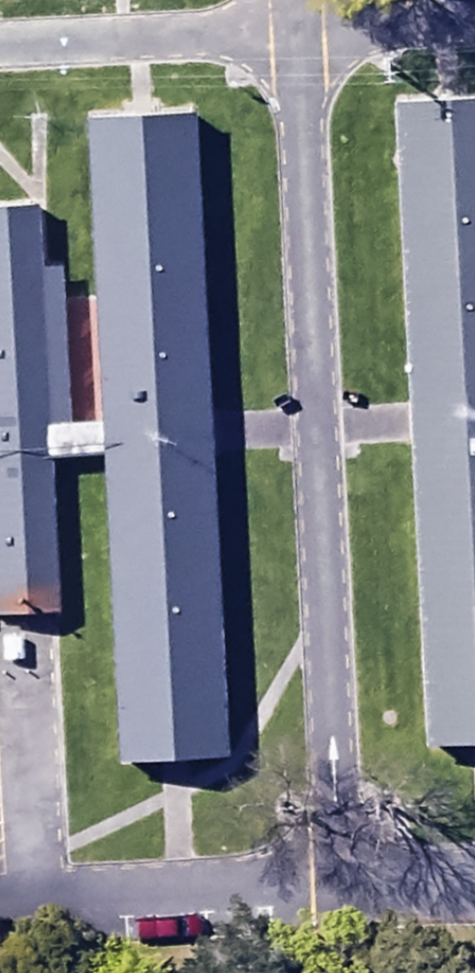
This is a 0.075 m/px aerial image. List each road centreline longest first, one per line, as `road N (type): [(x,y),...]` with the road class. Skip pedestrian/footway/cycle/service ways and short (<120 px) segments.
road 1 (unclassified): [(347,884),(300,28)]
road 2 (unclassified): [(347,884),(0,904)]
road 3 (unclassified): [(0,43),(300,28)]
road 4 (unclassified): [(300,28),(474,19)]
road 5 (unclassified): [(474,878),(347,884)]

